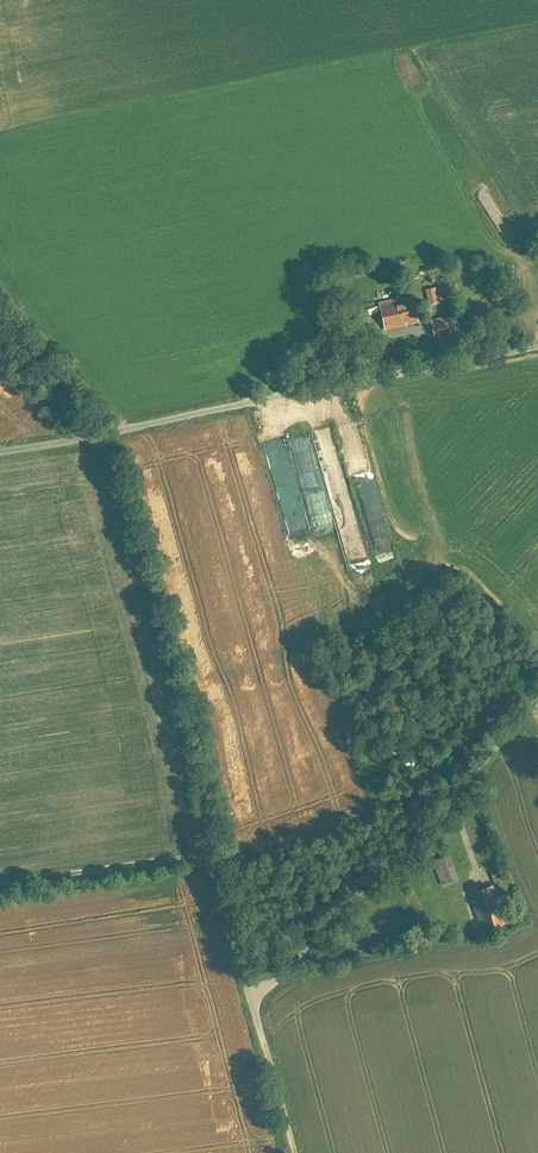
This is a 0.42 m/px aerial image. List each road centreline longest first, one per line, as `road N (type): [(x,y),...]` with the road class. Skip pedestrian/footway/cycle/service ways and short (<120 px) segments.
road 1 (residential): [(0,453),(537,347)]
road 2 (track): [(0,888),(213,854),(294,1152)]
road 3 (track): [(99,435),(186,729),(213,854)]
road 4 (residential): [(253,1001),(537,700)]

